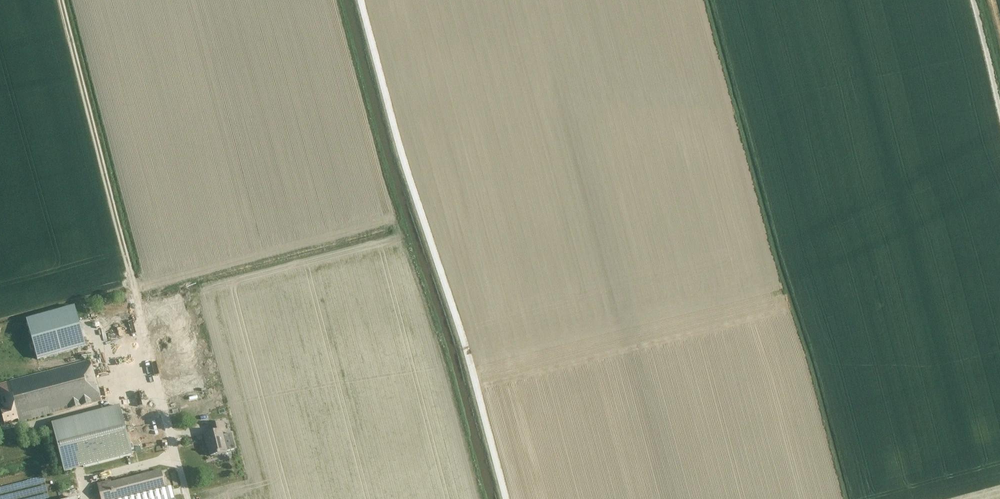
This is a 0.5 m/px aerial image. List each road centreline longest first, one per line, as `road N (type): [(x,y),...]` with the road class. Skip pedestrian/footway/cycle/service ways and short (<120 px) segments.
road 1 (track): [(539,0),(578,112),(680,498)]

